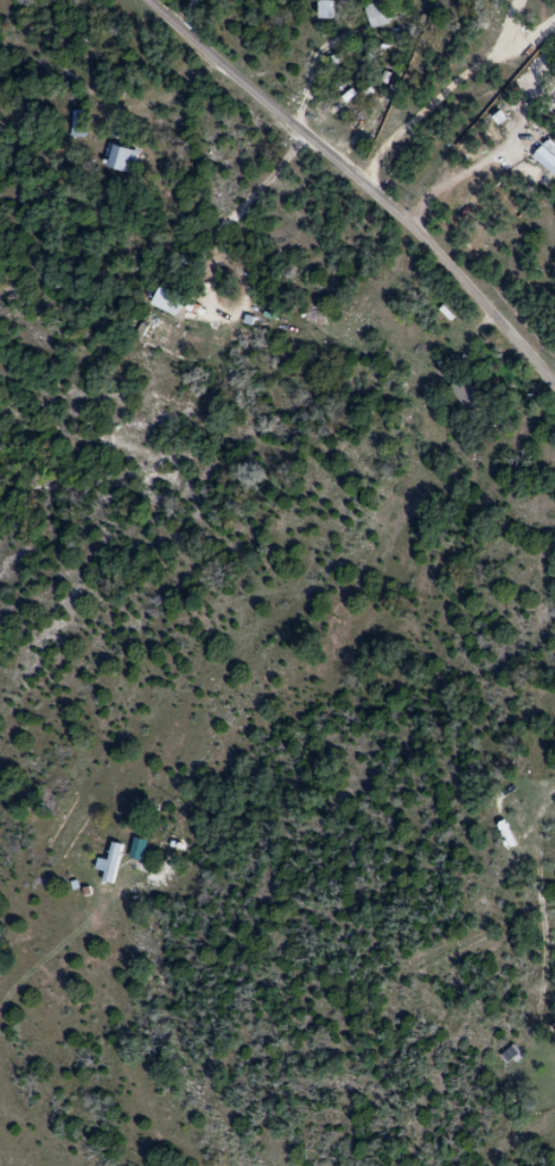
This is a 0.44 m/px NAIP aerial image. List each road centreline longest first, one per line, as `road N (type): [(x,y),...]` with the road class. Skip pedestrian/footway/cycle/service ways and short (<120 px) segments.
road 1 (residential): [(554,390),(402,220),(131,0)]

